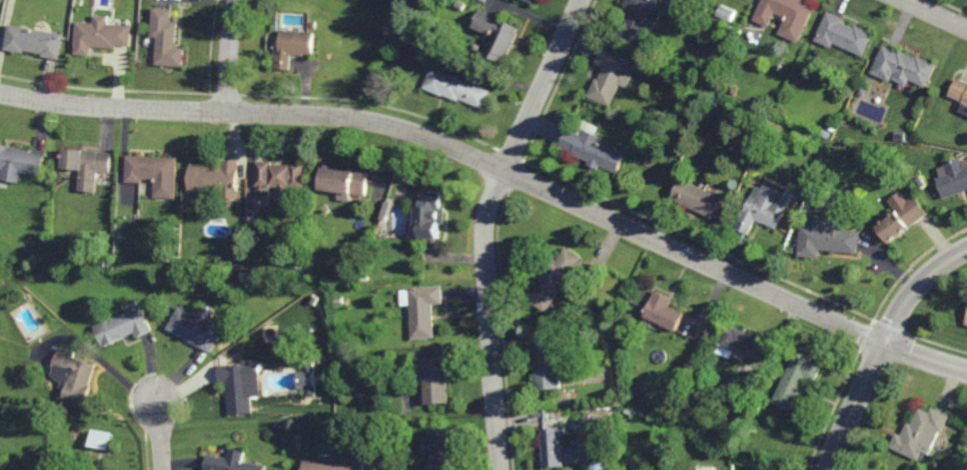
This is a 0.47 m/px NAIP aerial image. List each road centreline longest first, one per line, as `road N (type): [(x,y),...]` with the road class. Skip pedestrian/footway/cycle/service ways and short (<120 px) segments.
road 1 (residential): [(966,371),(883,342),(411,129),(343,115),(120,108),(0,92)]
road 2 (residential): [(582,0),(486,214),(501,469)]
road 3 (residential): [(966,250),(925,279),(897,317),(830,469)]

